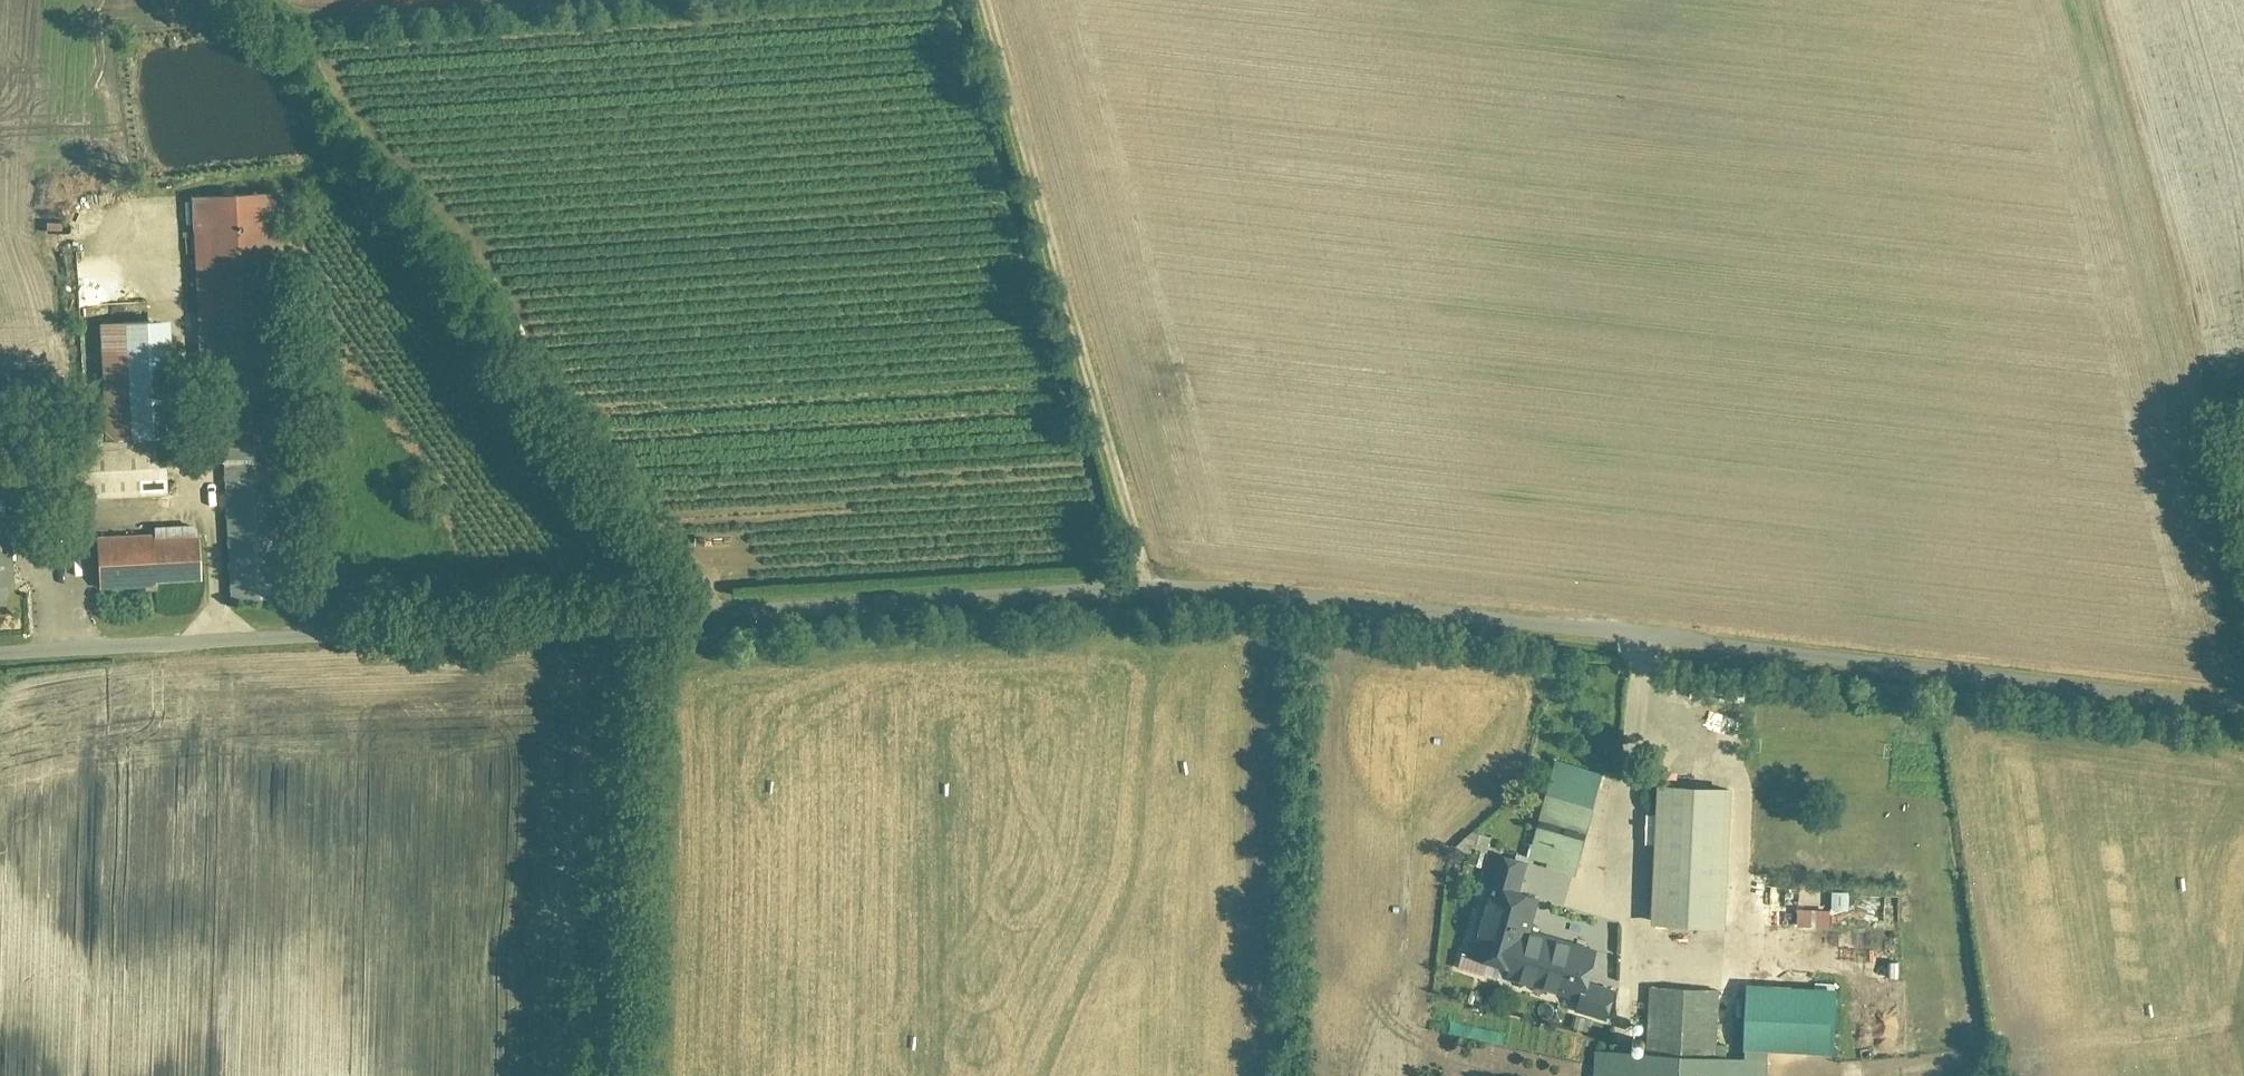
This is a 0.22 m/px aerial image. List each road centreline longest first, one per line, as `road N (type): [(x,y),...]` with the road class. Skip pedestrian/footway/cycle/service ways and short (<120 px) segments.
road 1 (residential): [(630,632),(1152,597),(1348,600),(2243,710)]
road 2 (residential): [(0,659),(630,632)]
road 3 (track): [(1152,597),(987,0)]
road 4 (residential): [(613,1075),(630,632)]

